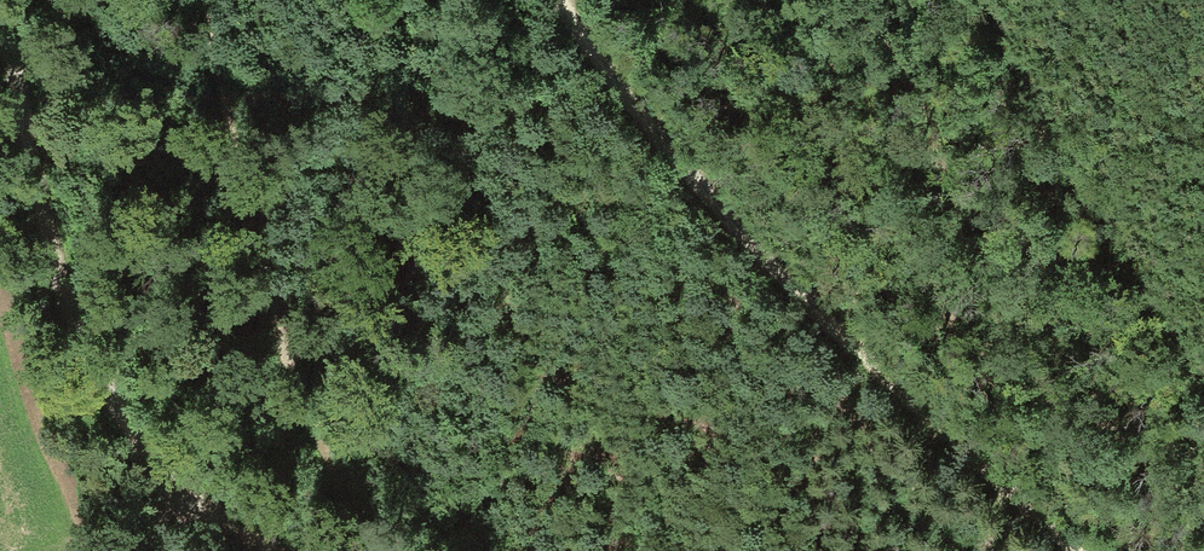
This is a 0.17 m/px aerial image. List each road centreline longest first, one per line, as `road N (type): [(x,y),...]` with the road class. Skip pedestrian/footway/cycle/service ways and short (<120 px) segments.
road 1 (track): [(563,0),(696,190),(1070,550)]
road 2 (track): [(0,36),(50,247),(100,388),(129,434),(179,487),(274,550)]
road 3 (track): [(385,550),(344,486),(285,357),(205,0)]
road 4 (track): [(1203,360),(1059,131),(992,0)]

